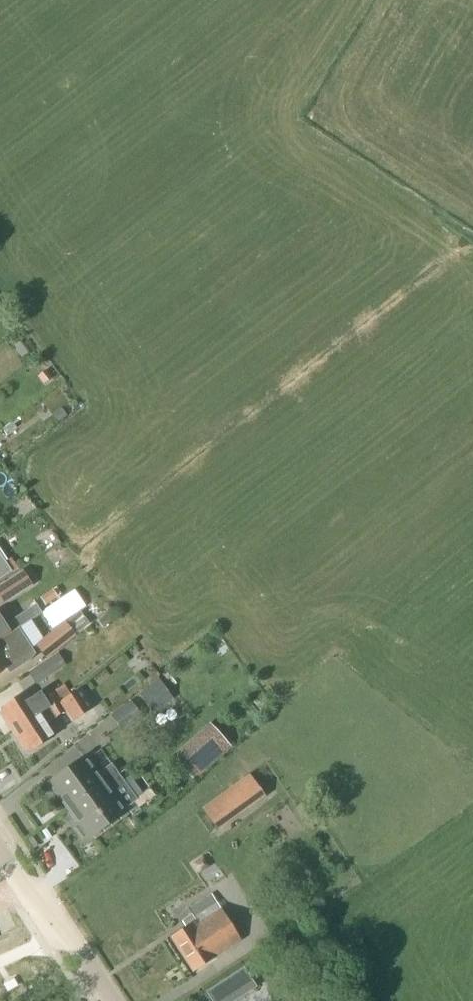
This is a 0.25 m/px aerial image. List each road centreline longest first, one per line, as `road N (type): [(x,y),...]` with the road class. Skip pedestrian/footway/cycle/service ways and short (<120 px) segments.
road 1 (tertiary): [(108,1000),(0,843)]

